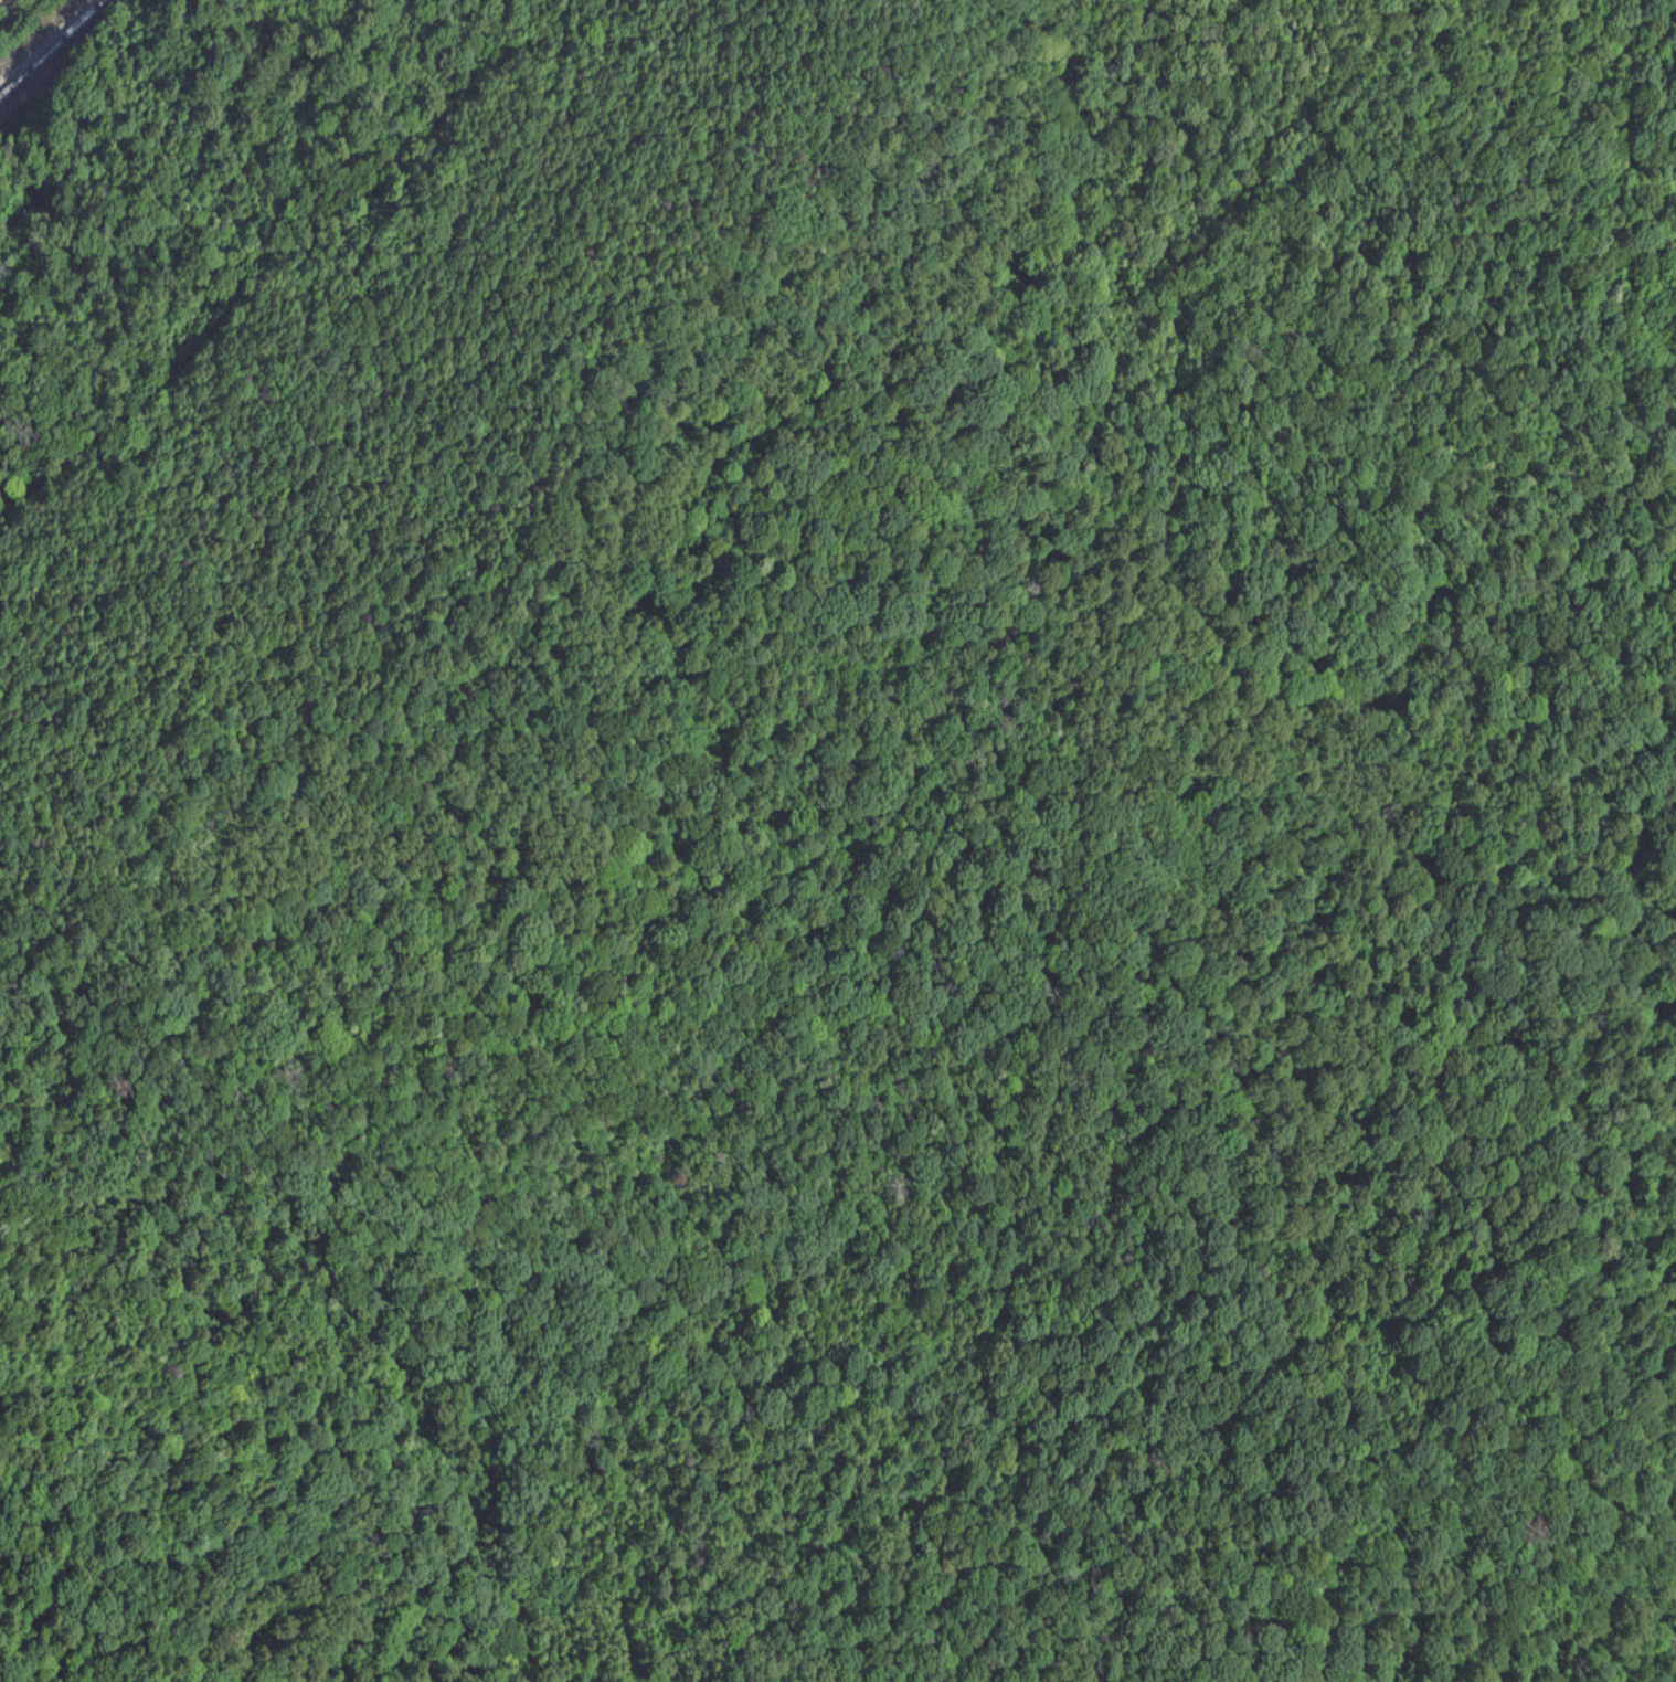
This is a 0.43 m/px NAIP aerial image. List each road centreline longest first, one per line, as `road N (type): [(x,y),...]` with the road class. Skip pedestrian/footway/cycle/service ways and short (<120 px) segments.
road 1 (track): [(1675,1418),(1227,1492),(893,1681)]
road 2 (track): [(479,1681),(360,1564),(350,1398),(295,1312),(201,1297),(0,1242)]

